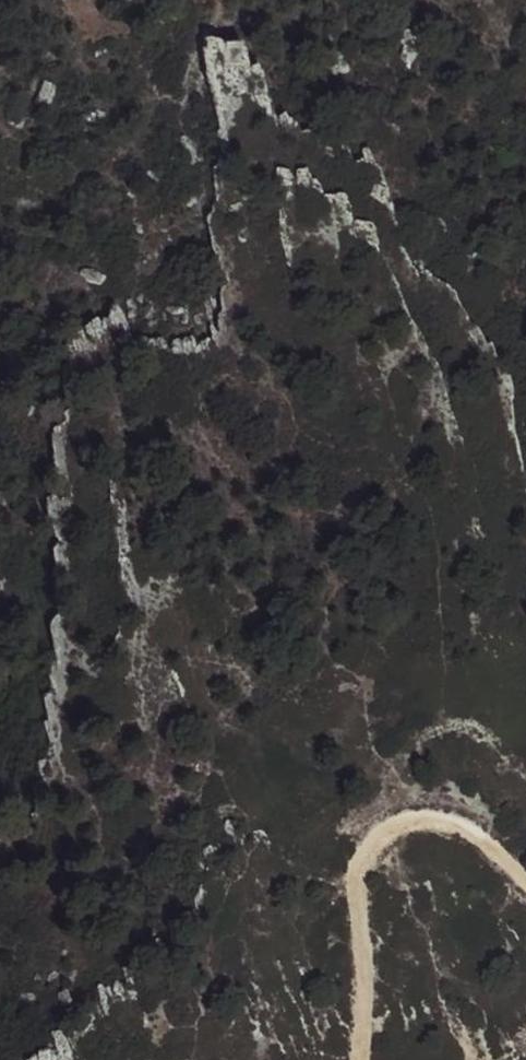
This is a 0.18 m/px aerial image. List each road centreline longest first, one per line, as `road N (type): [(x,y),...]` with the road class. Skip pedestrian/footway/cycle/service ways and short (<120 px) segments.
road 1 (track): [(525,865),(476,829),(404,814),(361,894),(353,1059)]

